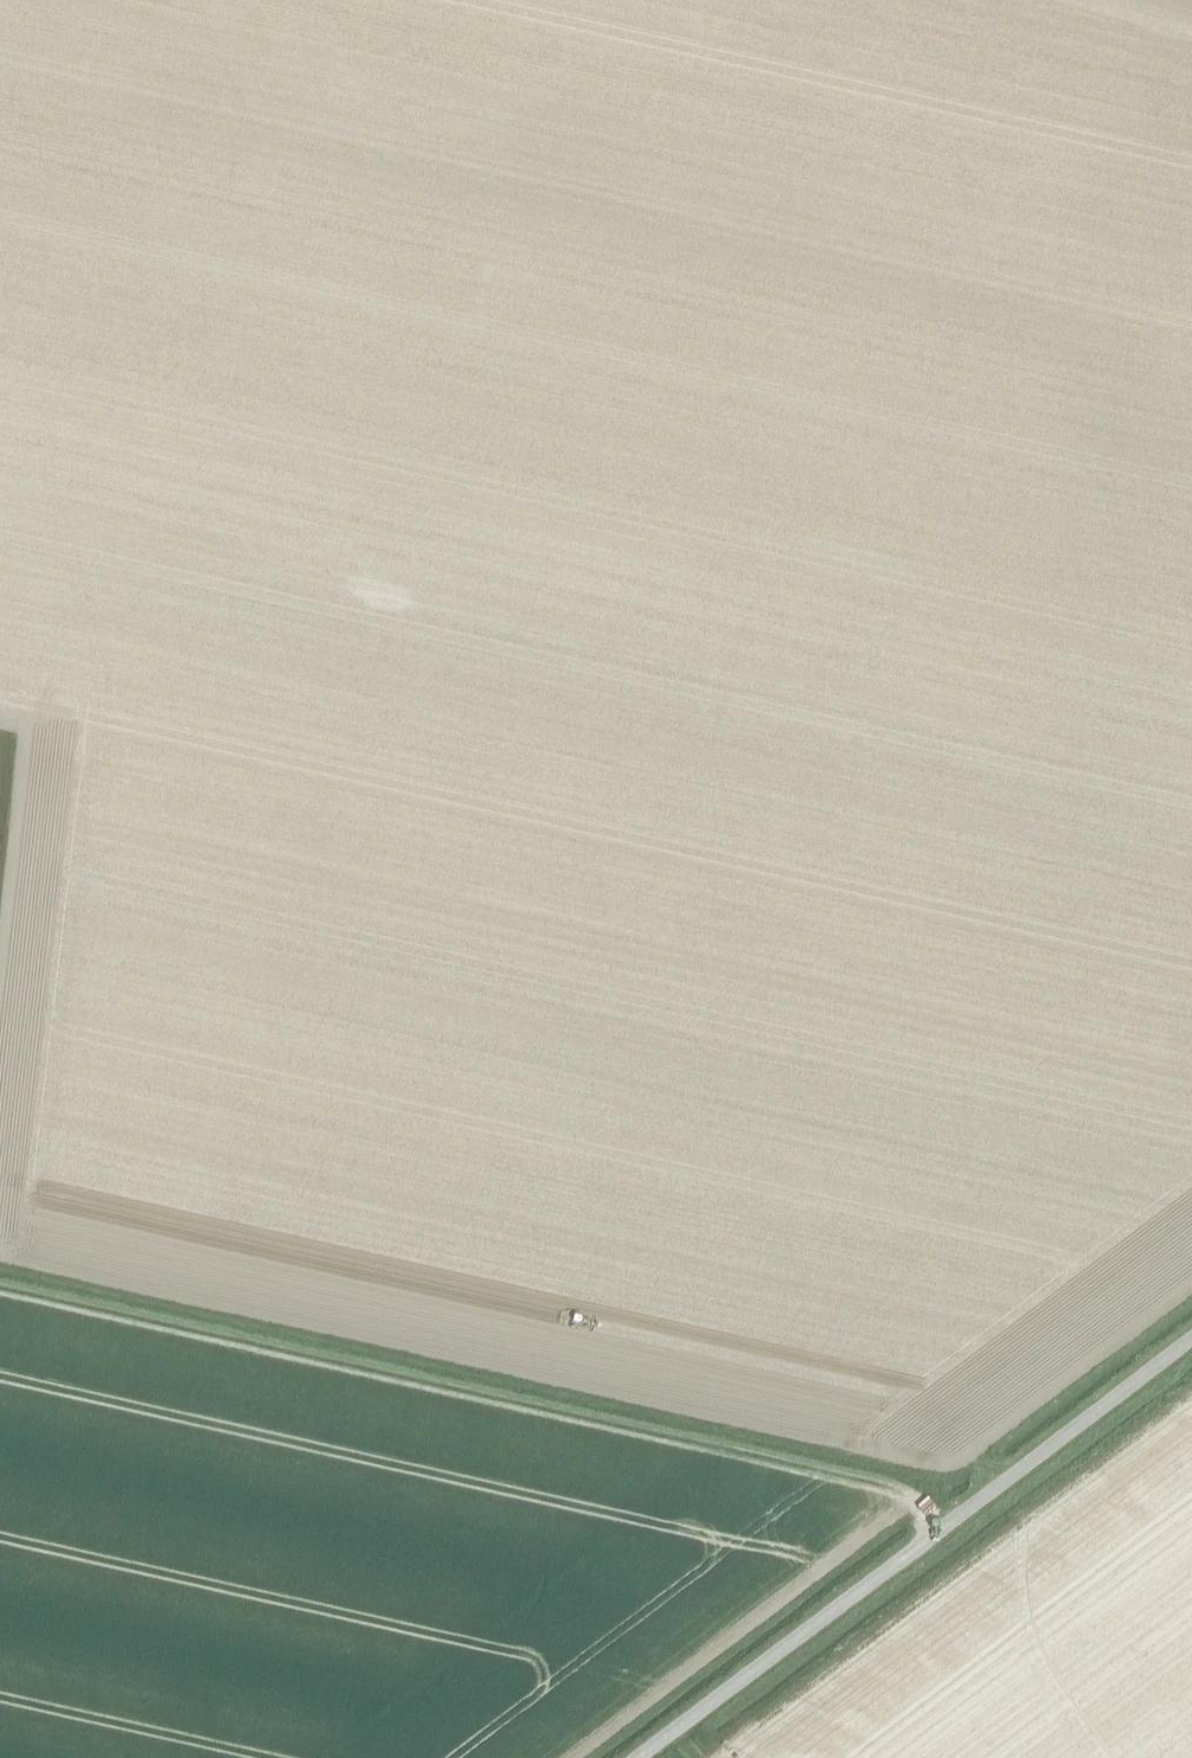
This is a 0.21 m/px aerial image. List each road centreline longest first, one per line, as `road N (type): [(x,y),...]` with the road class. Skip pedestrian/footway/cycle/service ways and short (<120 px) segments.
road 1 (unclassified): [(635,1757),(1191,1336)]

